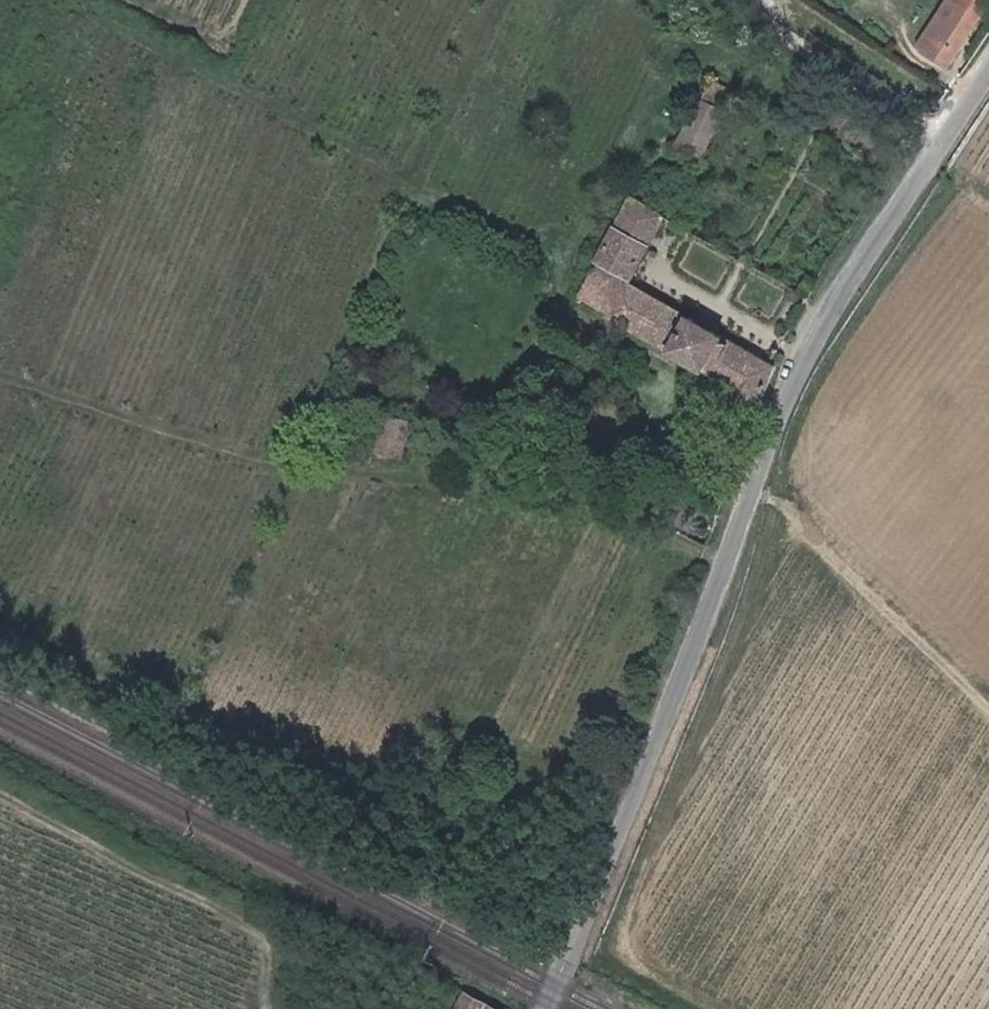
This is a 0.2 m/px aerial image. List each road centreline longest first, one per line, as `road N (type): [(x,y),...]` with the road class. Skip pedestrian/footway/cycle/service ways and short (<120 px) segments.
road 1 (unclassified): [(545,1008),(675,707),(793,390),(837,304),(988,77)]

